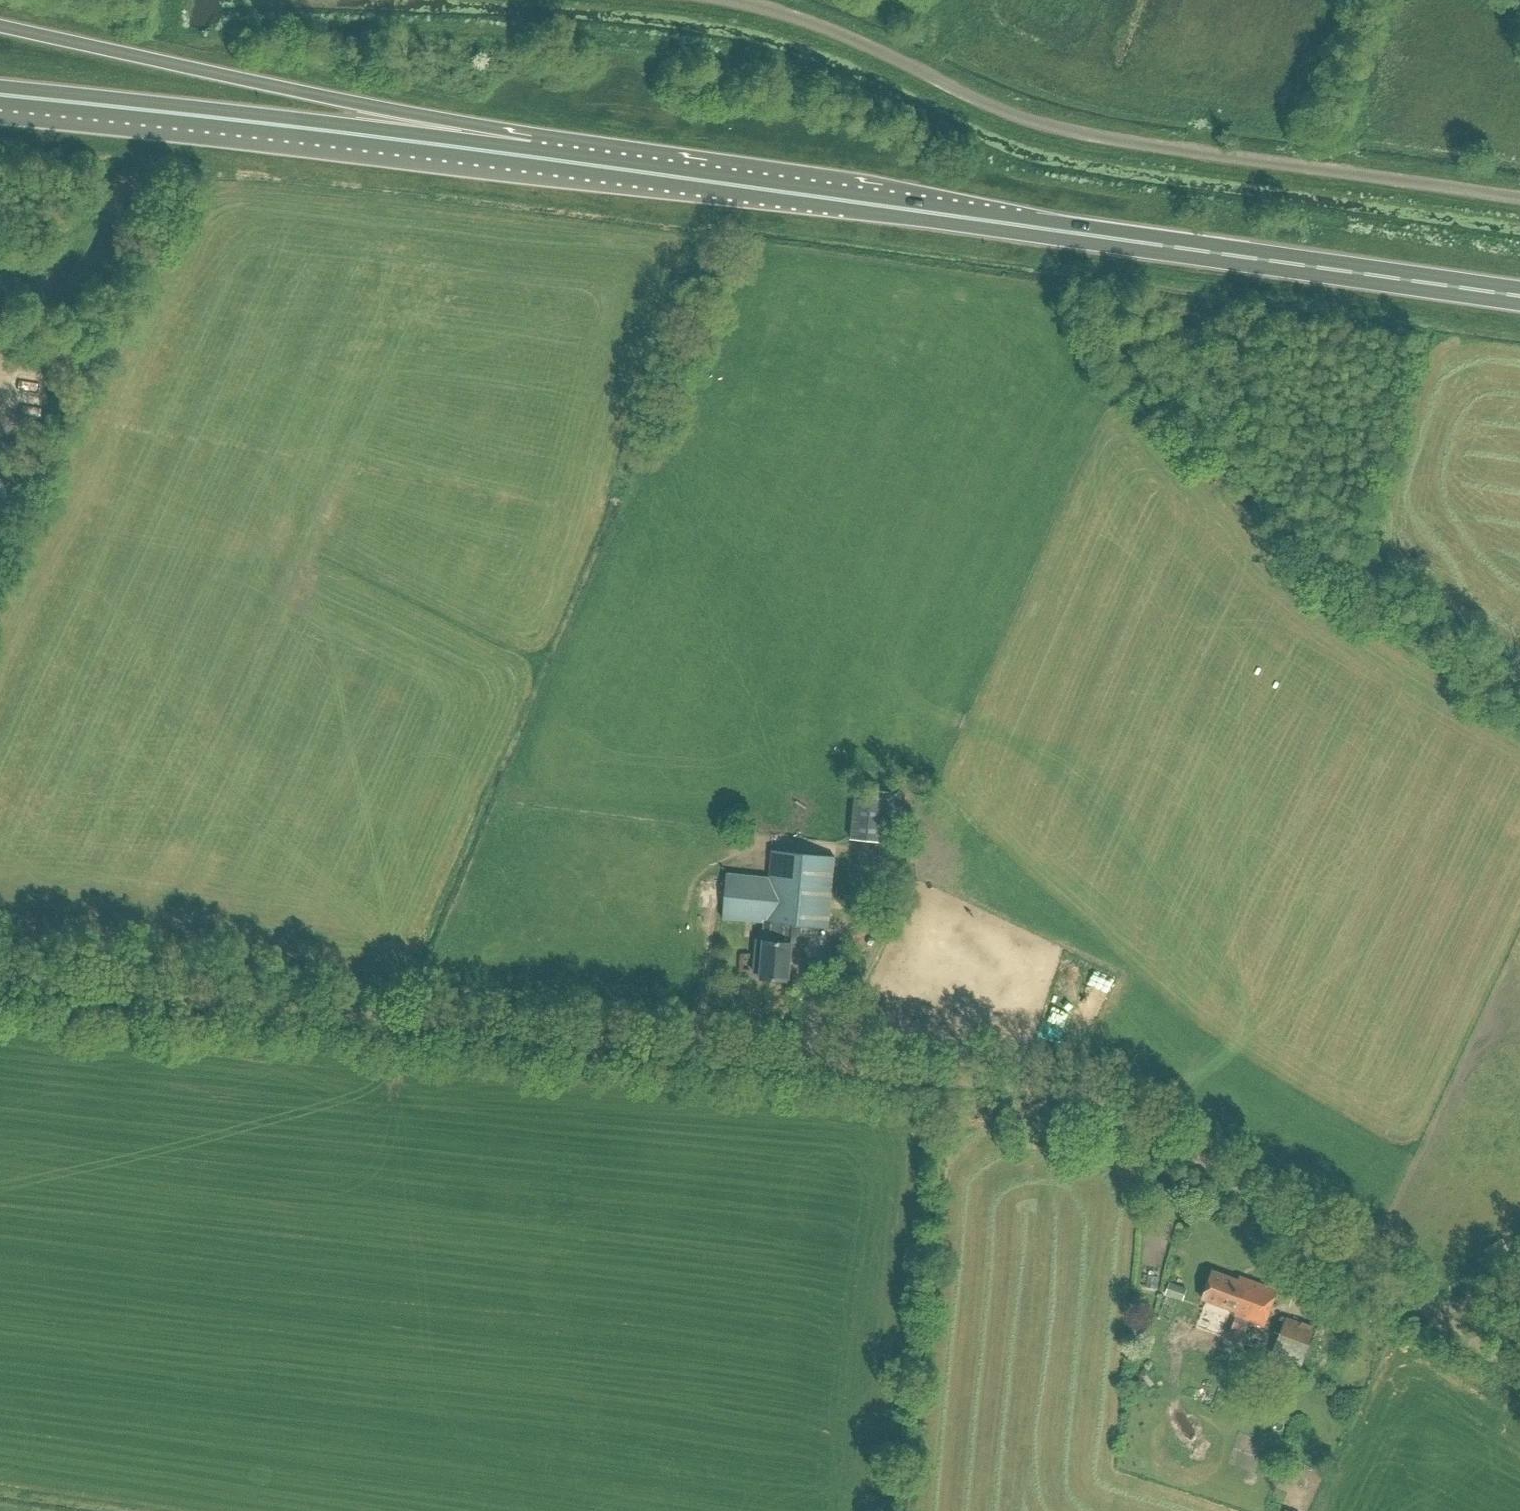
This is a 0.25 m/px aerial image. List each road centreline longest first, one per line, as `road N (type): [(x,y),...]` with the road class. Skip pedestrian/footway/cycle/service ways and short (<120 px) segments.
road 1 (unclassified): [(1519,1371),(1142,1122),(1043,1086),(0,977)]
road 2 (trunk): [(1519,296),(531,157)]
road 3 (unclassified): [(1519,196),(1054,124),(993,106),(850,31),(736,0)]
road 4 (trunk): [(531,157),(361,104),(0,26)]
road 5 (trunk): [(531,157),(0,95)]

